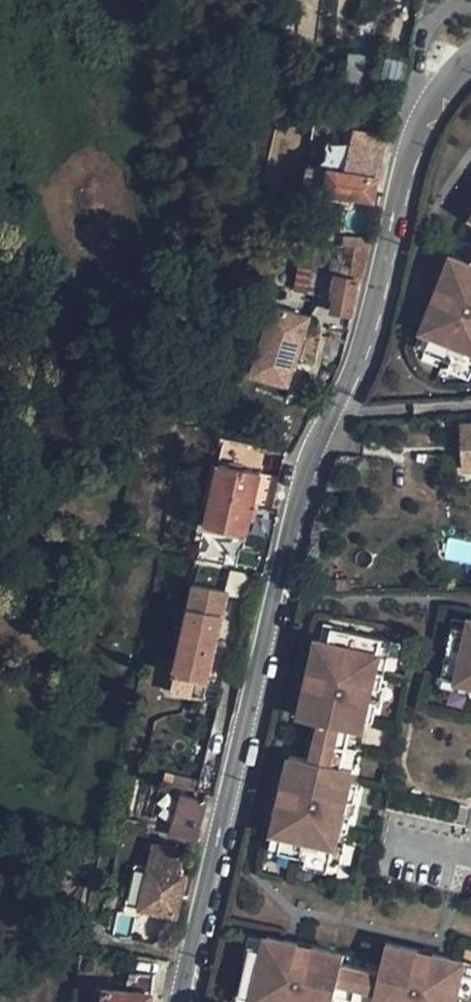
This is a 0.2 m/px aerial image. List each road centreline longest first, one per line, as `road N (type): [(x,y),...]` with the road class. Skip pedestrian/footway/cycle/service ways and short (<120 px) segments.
road 1 (residential): [(182,1001),(304,471),(366,347),(435,108),(470,61)]

